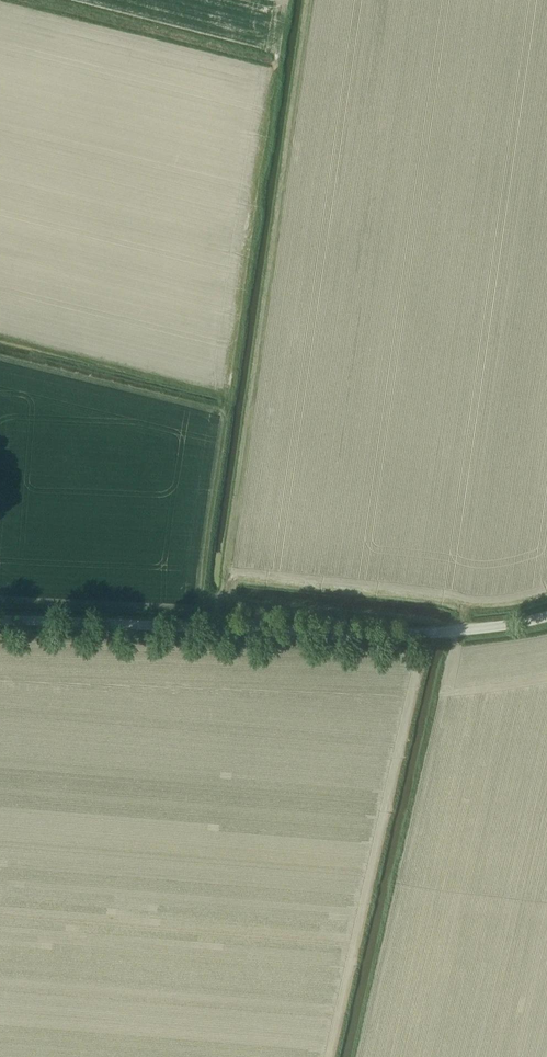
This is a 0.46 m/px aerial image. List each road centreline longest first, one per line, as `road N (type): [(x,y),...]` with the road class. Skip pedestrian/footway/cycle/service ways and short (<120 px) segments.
road 1 (tertiary): [(0,618),(388,634),(546,615)]

